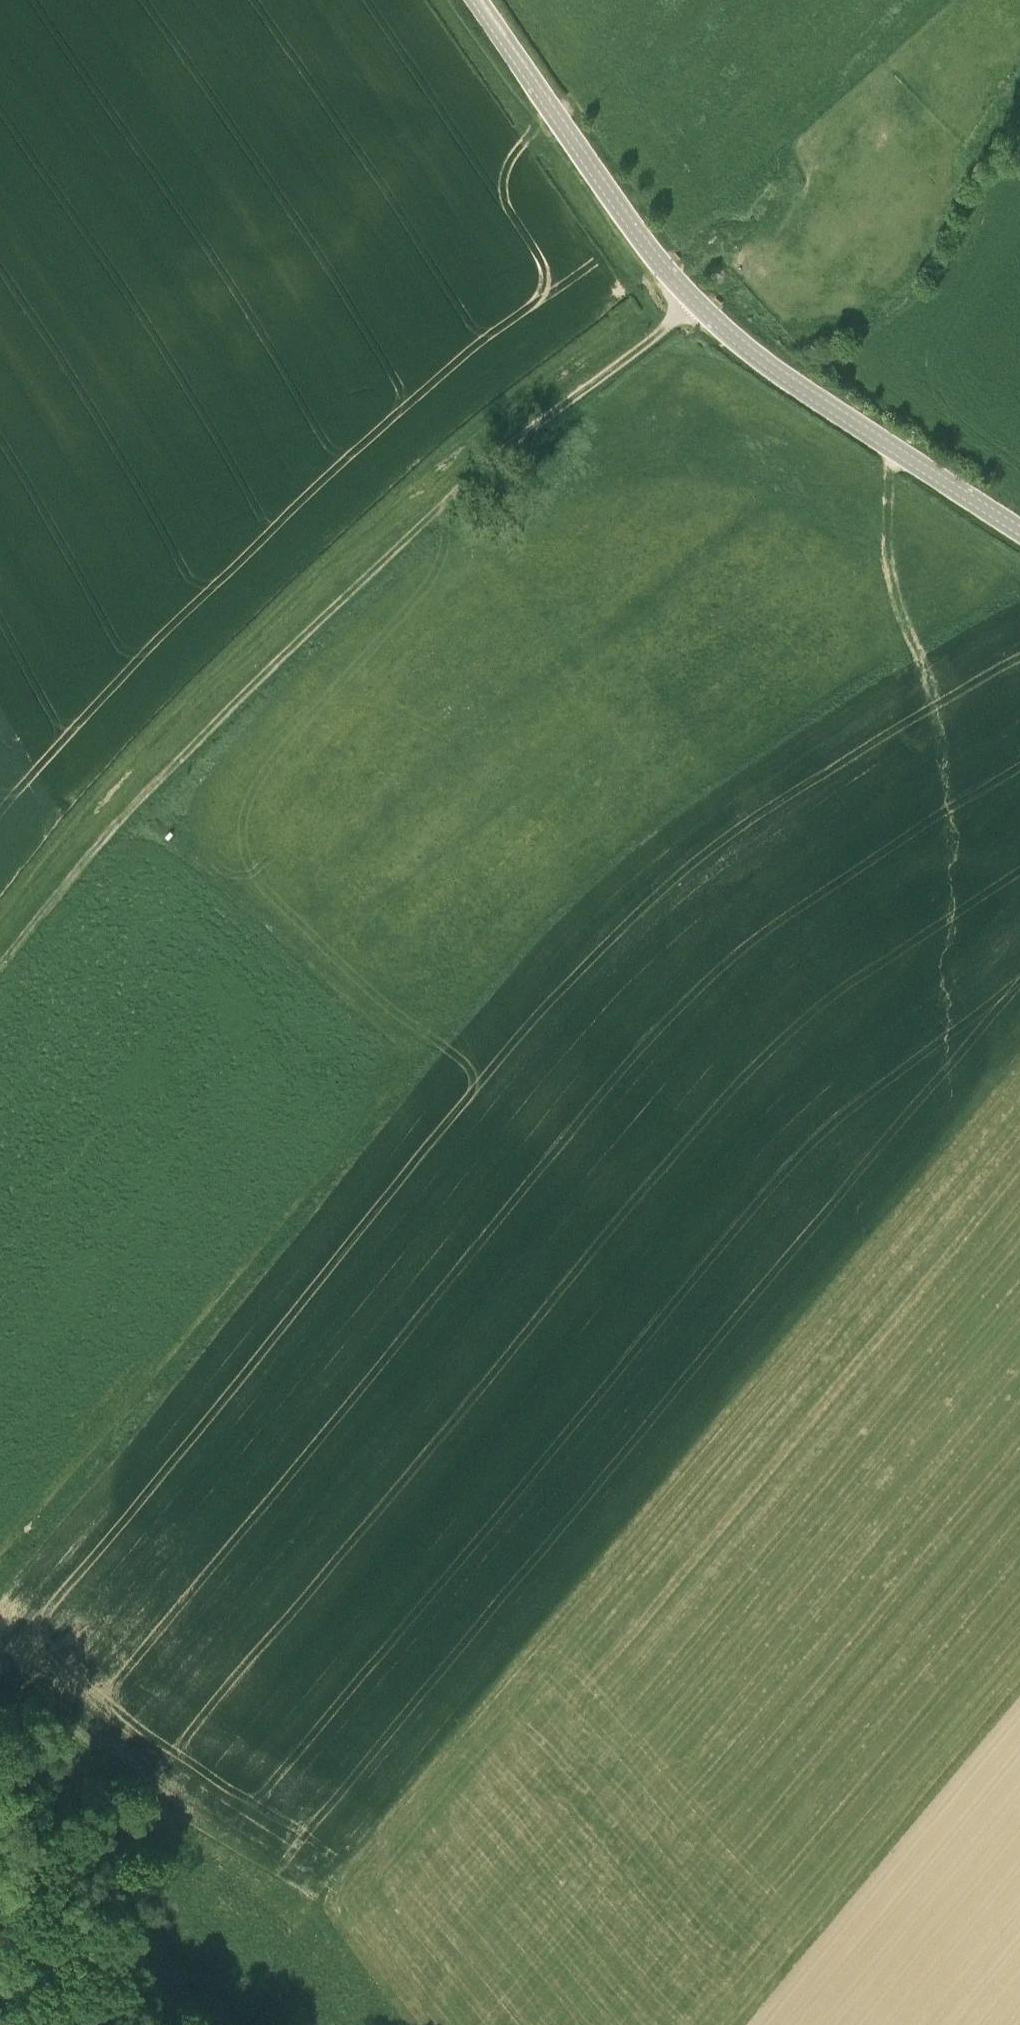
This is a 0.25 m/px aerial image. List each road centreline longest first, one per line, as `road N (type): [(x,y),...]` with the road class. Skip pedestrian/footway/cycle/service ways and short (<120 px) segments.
road 1 (track): [(696,302),(435,509),(263,672),(144,795),(0,977)]
road 2 (tertiary): [(1019,530),(795,383),(696,302),(637,232),(476,0)]

